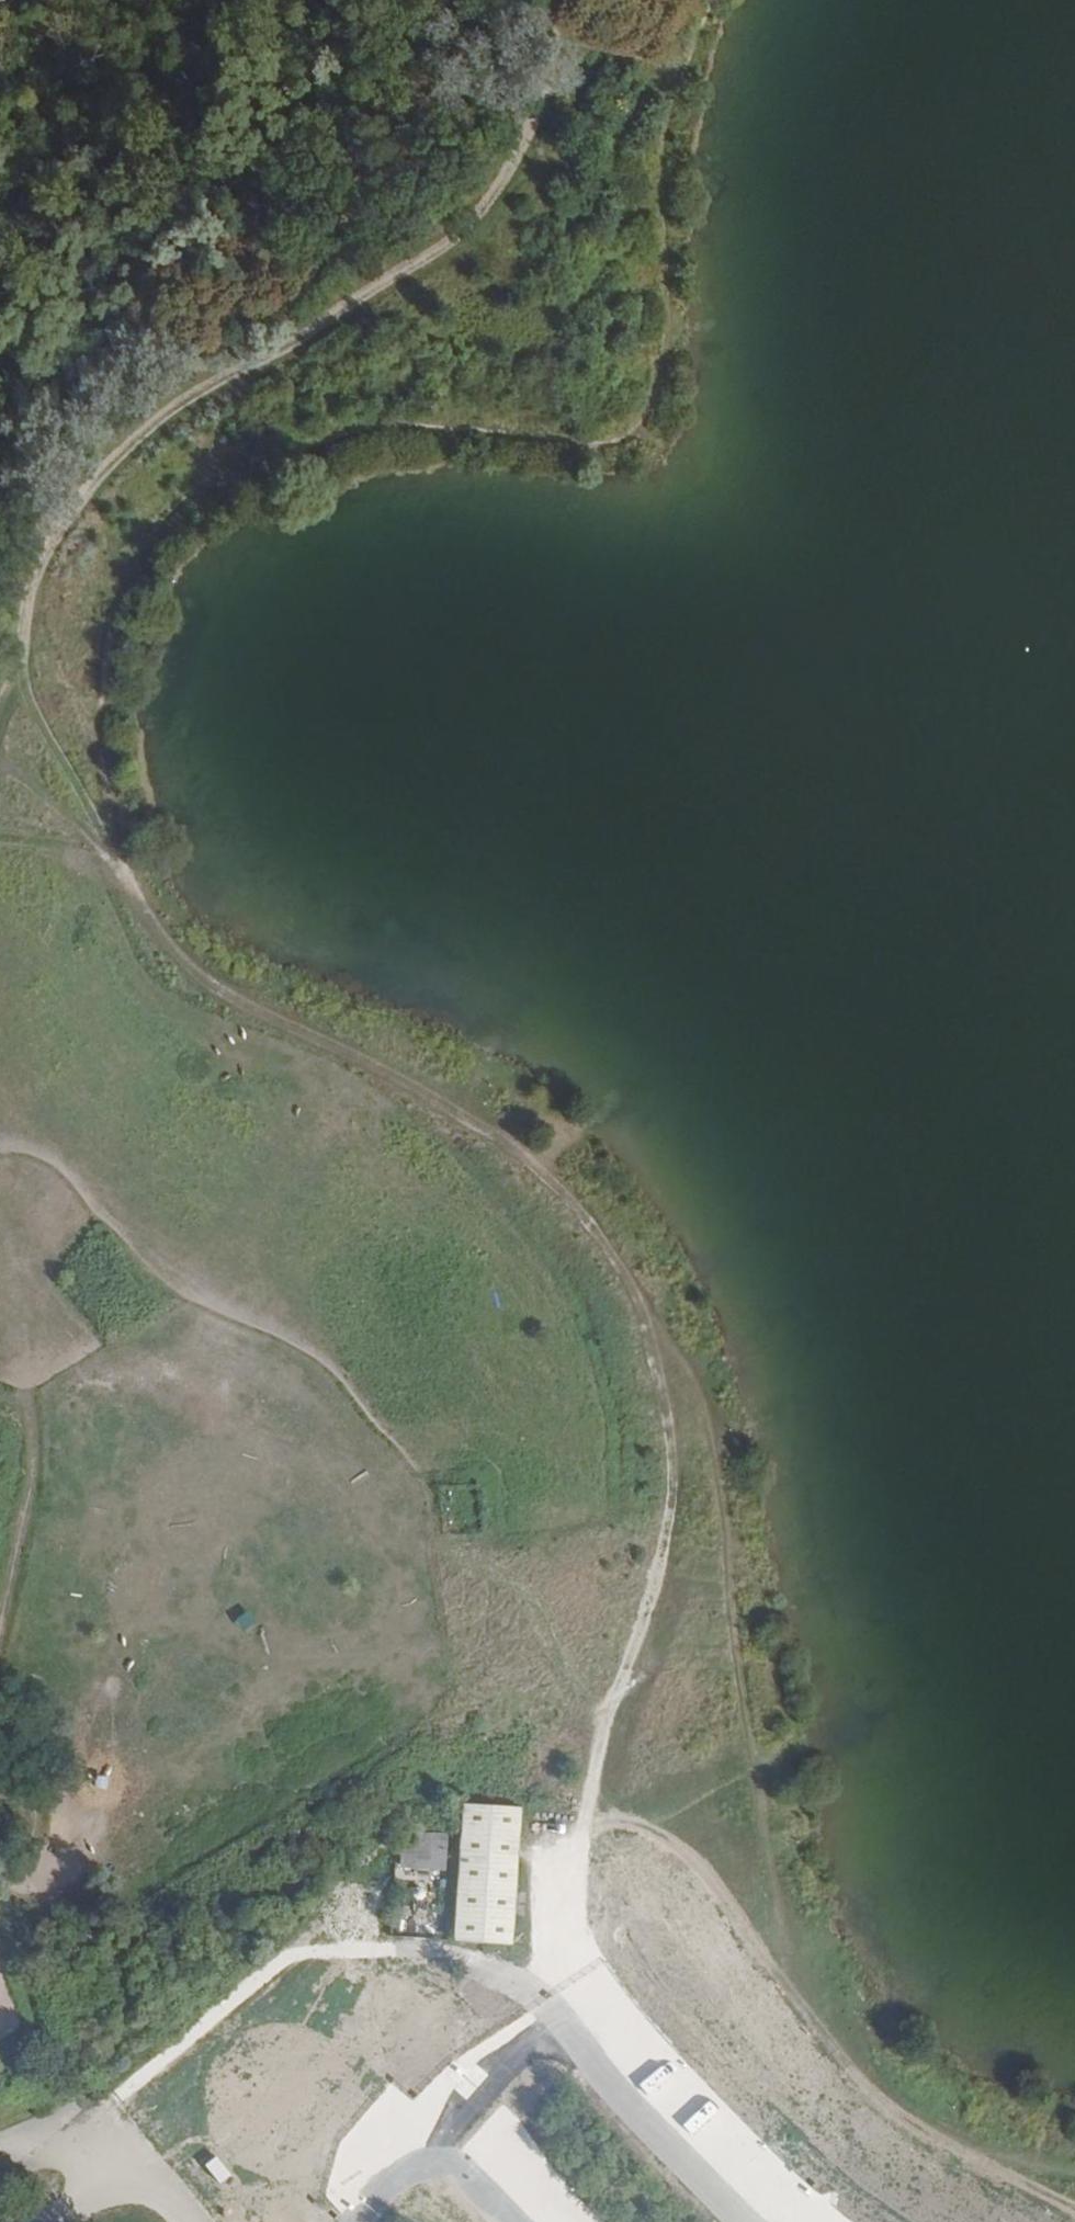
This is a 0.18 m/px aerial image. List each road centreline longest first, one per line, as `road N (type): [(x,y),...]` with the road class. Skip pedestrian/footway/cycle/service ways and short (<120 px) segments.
road 1 (track): [(600,1259),(647,1408),(655,1492),(646,1566),(598,1705),(571,1832),(558,2025)]

